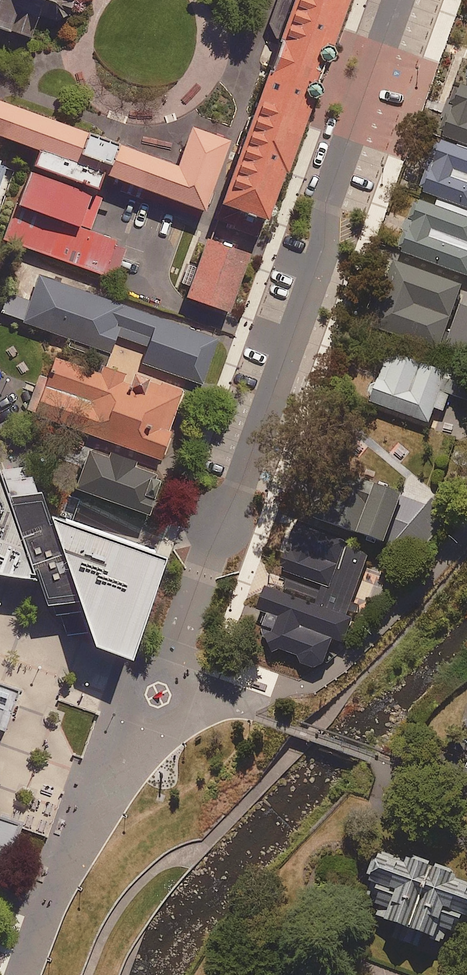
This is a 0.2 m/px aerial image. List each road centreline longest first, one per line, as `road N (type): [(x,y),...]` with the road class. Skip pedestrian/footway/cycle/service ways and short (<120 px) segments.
road 1 (residential): [(217,552),(413,0)]

